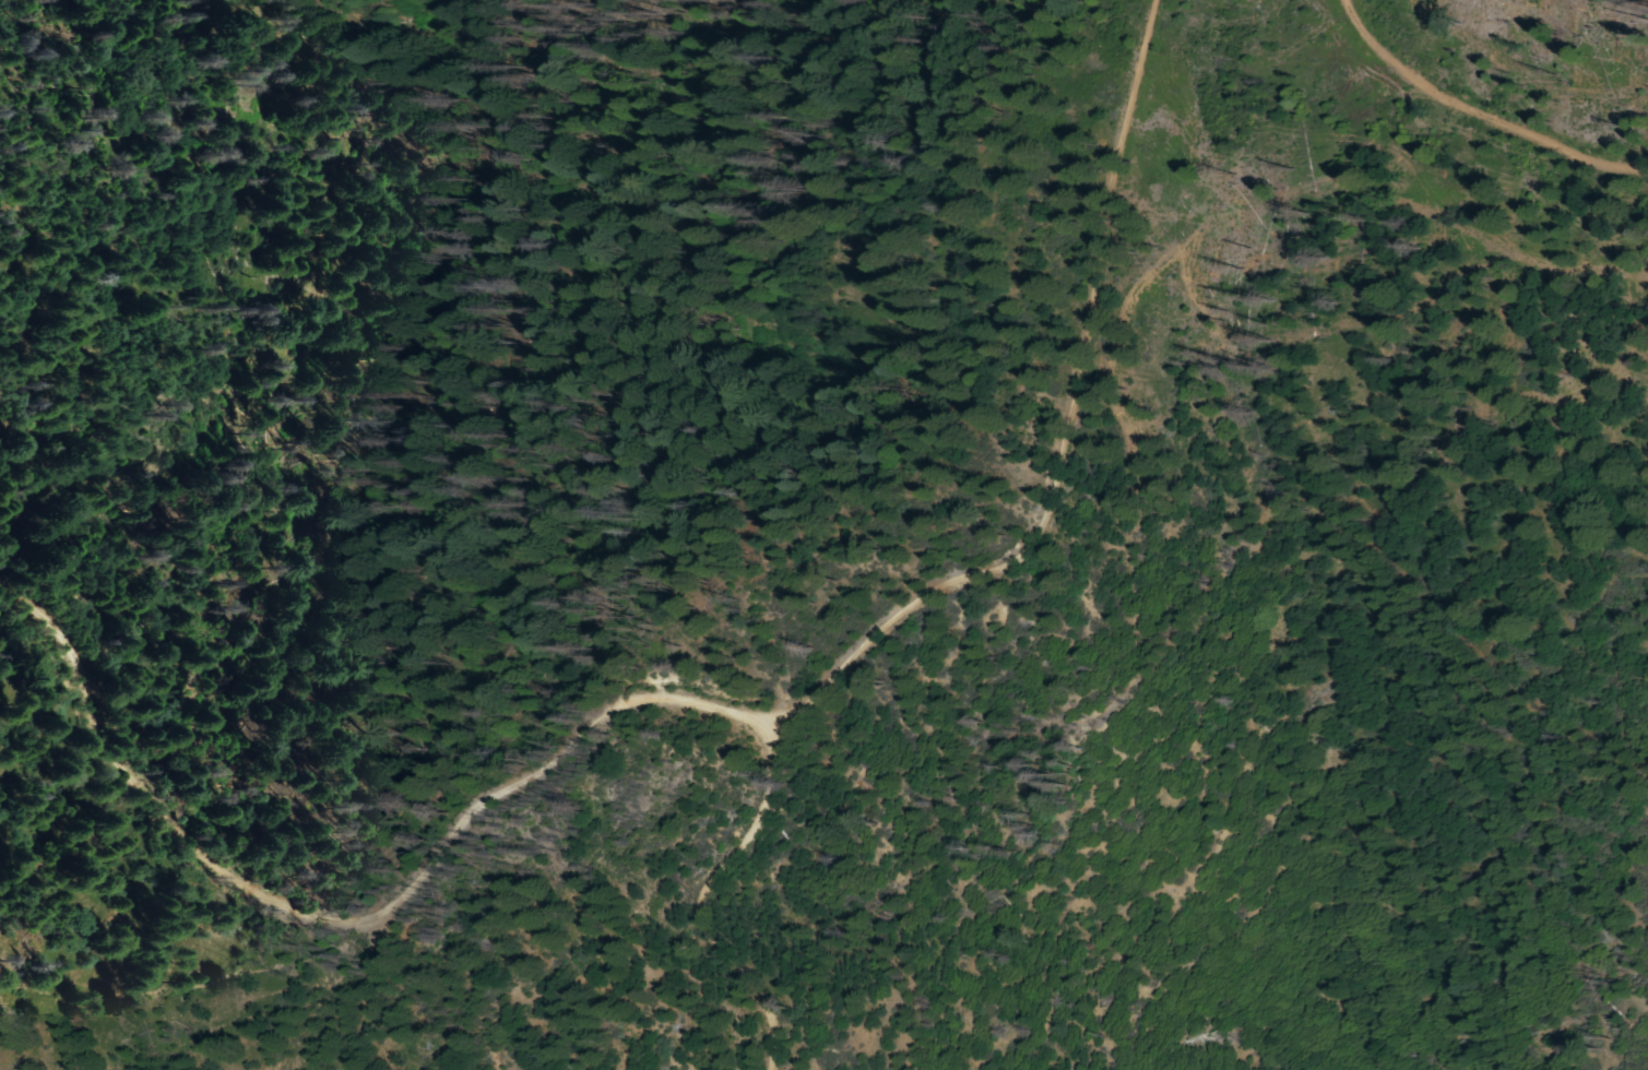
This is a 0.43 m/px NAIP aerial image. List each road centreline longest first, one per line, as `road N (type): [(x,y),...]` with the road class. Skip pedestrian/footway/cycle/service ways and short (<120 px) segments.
road 1 (track): [(0,583),(72,649),(135,778),(182,836),(259,893),(331,922),(384,915),(493,795),(564,757),(609,713),(663,699),(770,727)]
road 2 (track): [(1160,0),(1068,453),(1046,523),(1023,549),(884,632),(811,703),(770,727)]
road 3 (track): [(775,1069),(775,1025),(766,1003),(709,934),(703,914),(707,894),(769,806),(775,770),(770,727)]

